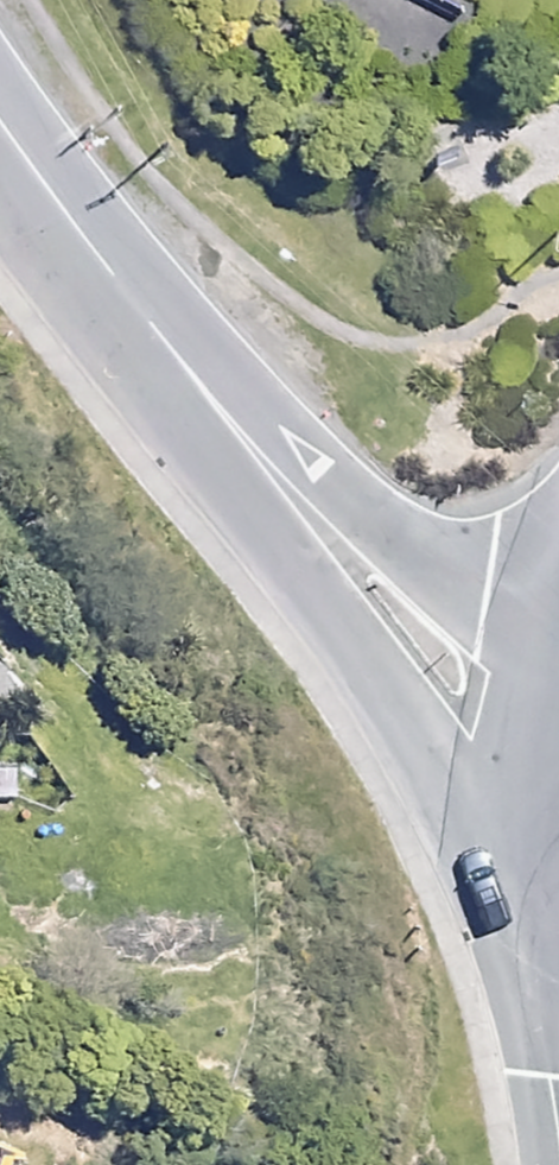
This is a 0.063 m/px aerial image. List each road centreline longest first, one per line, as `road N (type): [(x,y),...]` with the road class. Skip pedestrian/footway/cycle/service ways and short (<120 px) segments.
road 1 (tertiary): [(527,934),(236,444)]
road 2 (tertiary): [(236,444),(558,747)]
road 3 (tertiary): [(236,444),(0,141)]
road 4 (secondary): [(527,934),(523,864),(558,805)]

